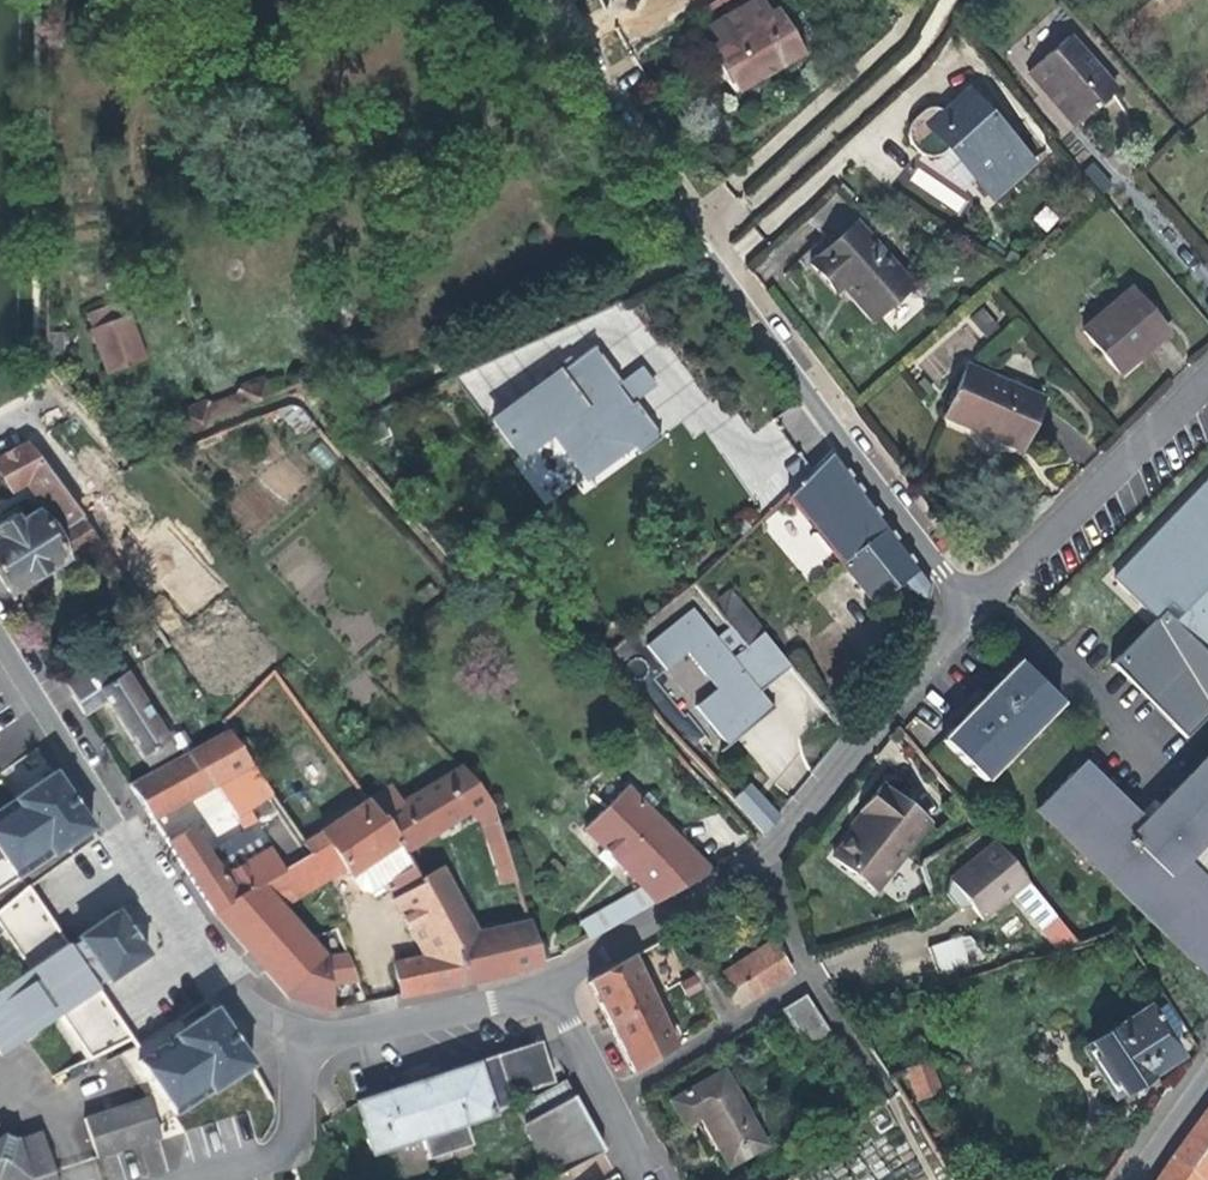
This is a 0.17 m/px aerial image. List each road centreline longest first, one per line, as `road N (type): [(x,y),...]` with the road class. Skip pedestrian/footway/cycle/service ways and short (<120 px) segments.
road 1 (residential): [(972,616),(698,234),(547,0)]
road 2 (residential): [(0,640),(237,994),(299,1037)]
road 3 (residential): [(1207,385),(972,616)]
road 4 (residential): [(769,857),(972,616)]
road 5 (residential): [(769,857),(800,966),(885,1088)]
road 6 (residential): [(299,1037),(554,988)]
road 7 (residential): [(554,988),(769,857)]
road 8 (residential): [(647,1179),(554,988)]
road 9 (residential): [(299,1037),(291,1144),(193,1179)]
road 10 (residential): [(1136,1179),(1207,1080)]

